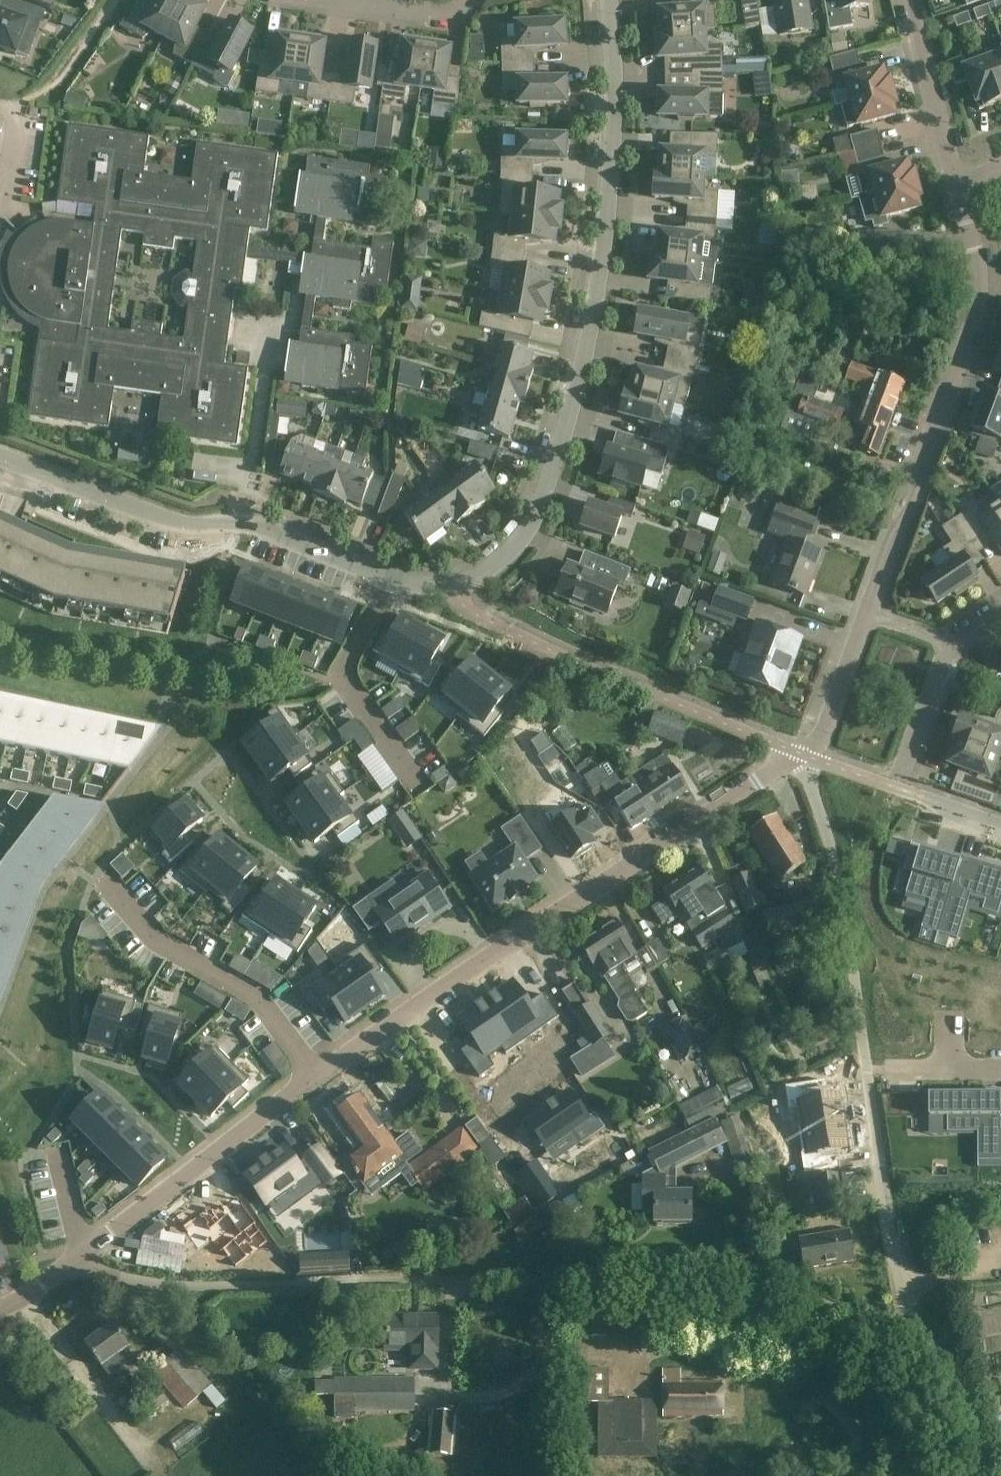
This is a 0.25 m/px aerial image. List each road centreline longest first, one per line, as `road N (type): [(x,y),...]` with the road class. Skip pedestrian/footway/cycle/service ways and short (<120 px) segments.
road 1 (residential): [(911,1333),(890,1334),(773,1281),(728,1275),(188,1286),(110,1273),(81,1258)]
road 2 (residential): [(391,579),(430,588),(467,581),(504,558),(533,520),(604,261),(616,123),(609,0)]
road 3 (residential): [(801,754),(823,732),(973,324),(979,281),(957,184)]
road 4 (residential): [(911,1333),(838,882),(801,754)]
road 5 (residential): [(315,1077),(556,910),(801,754)]
road 6 (residential): [(0,458),(178,526),(252,525),(391,579)]
road 7 (residential): [(315,1077),(259,999),(160,942),(101,879)]
road 8 (residential): [(81,1258),(315,1077)]
road 9 (residential): [(391,579),(347,679),(423,795)]
road 10 (residential): [(896,787),(945,658),(1000,615)]
road 11 (residential): [(957,184),(907,0)]
road 12 (residential): [(331,0),(452,16),(467,0)]

